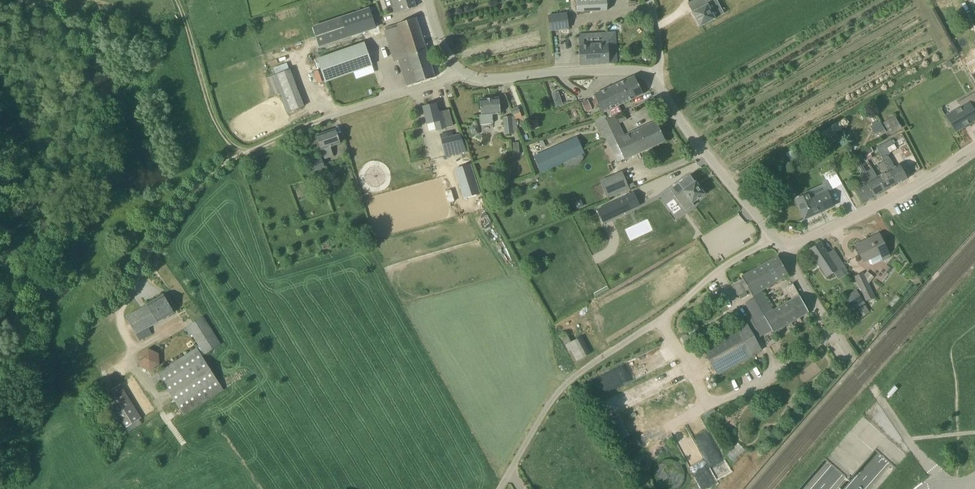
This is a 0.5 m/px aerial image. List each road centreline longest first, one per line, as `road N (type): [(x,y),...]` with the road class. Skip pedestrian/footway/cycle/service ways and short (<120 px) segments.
road 1 (unclassified): [(132,299),(187,193),(215,168),(354,111),(467,81)]
road 2 (unclassified): [(773,241),(570,386),(504,488)]
road 3 (unclassified): [(773,241),(797,246),(974,149)]
road 4 (motorway): [(974,322),(821,488)]
road 5 (unclassified): [(773,241),(657,86)]
road 6 (unclassified): [(657,86),(629,74),(467,81)]
road 7 (motorway): [(855,488),(974,359)]
road 8 (track): [(177,0),(210,107),(241,155)]
road 9 (unclassified): [(773,241),(851,356)]

